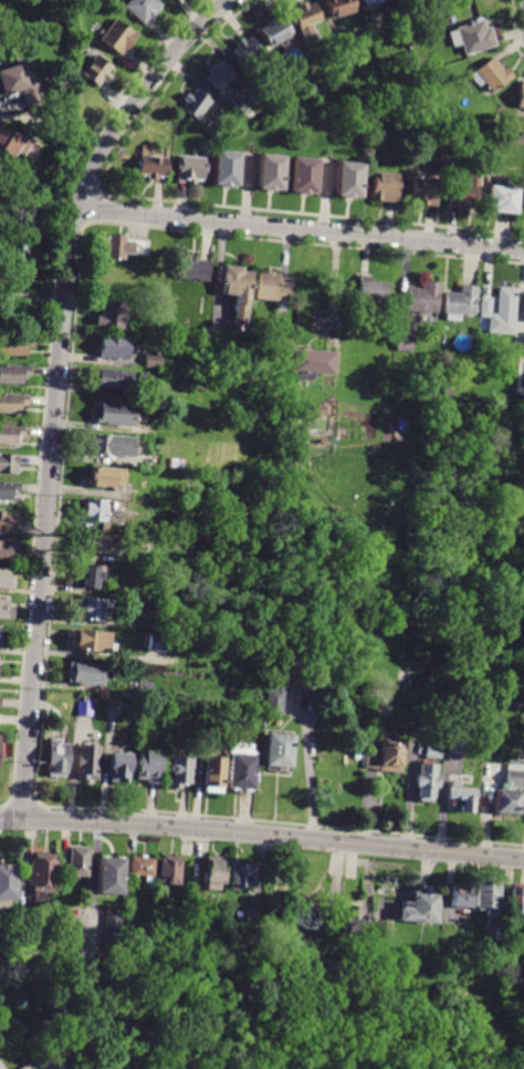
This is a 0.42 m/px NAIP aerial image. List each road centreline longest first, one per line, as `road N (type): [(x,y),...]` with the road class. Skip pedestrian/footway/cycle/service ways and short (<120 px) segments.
road 1 (residential): [(22,818),(75,208),(95,156),(176,50),(230,0)]
road 2 (residential): [(523,859),(129,822),(0,818)]
road 3 (residential): [(523,251),(75,208)]

